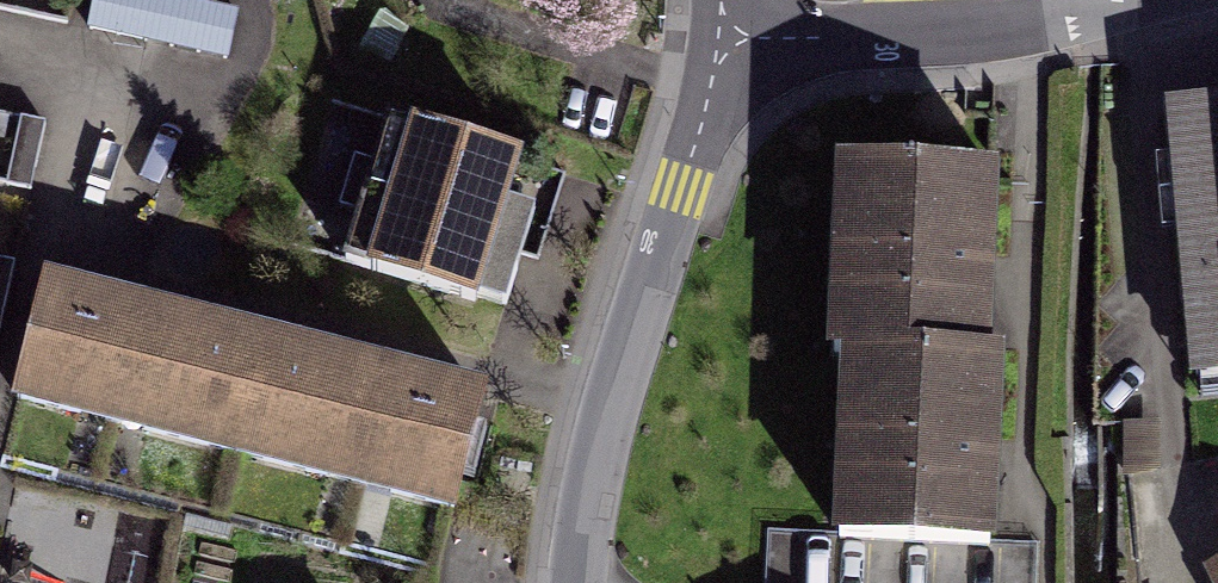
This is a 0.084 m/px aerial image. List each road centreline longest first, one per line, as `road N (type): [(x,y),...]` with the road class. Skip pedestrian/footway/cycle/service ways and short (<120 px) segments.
road 1 (residential): [(722,36),(598,461),(576,582)]
road 2 (residential): [(722,36),(838,38),(1034,25),(1143,0)]

